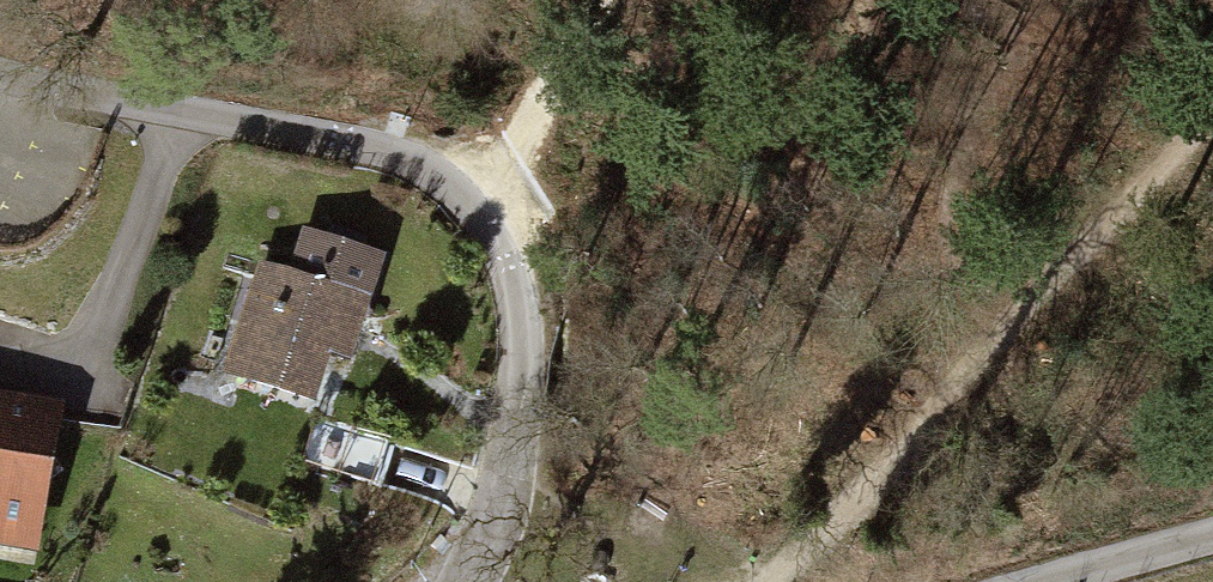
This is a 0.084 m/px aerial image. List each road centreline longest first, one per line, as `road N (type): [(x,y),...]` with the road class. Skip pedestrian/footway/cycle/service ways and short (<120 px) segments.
road 1 (residential): [(462,581),(486,536),(515,435),(520,313),(495,233),(468,200),(432,173),(375,150),(0,83)]
road 2 (track): [(769,581),(987,334),(1212,96)]
road 3 (track): [(605,0),(468,200)]
road 4 (residential): [(1031,581),(1212,534)]

